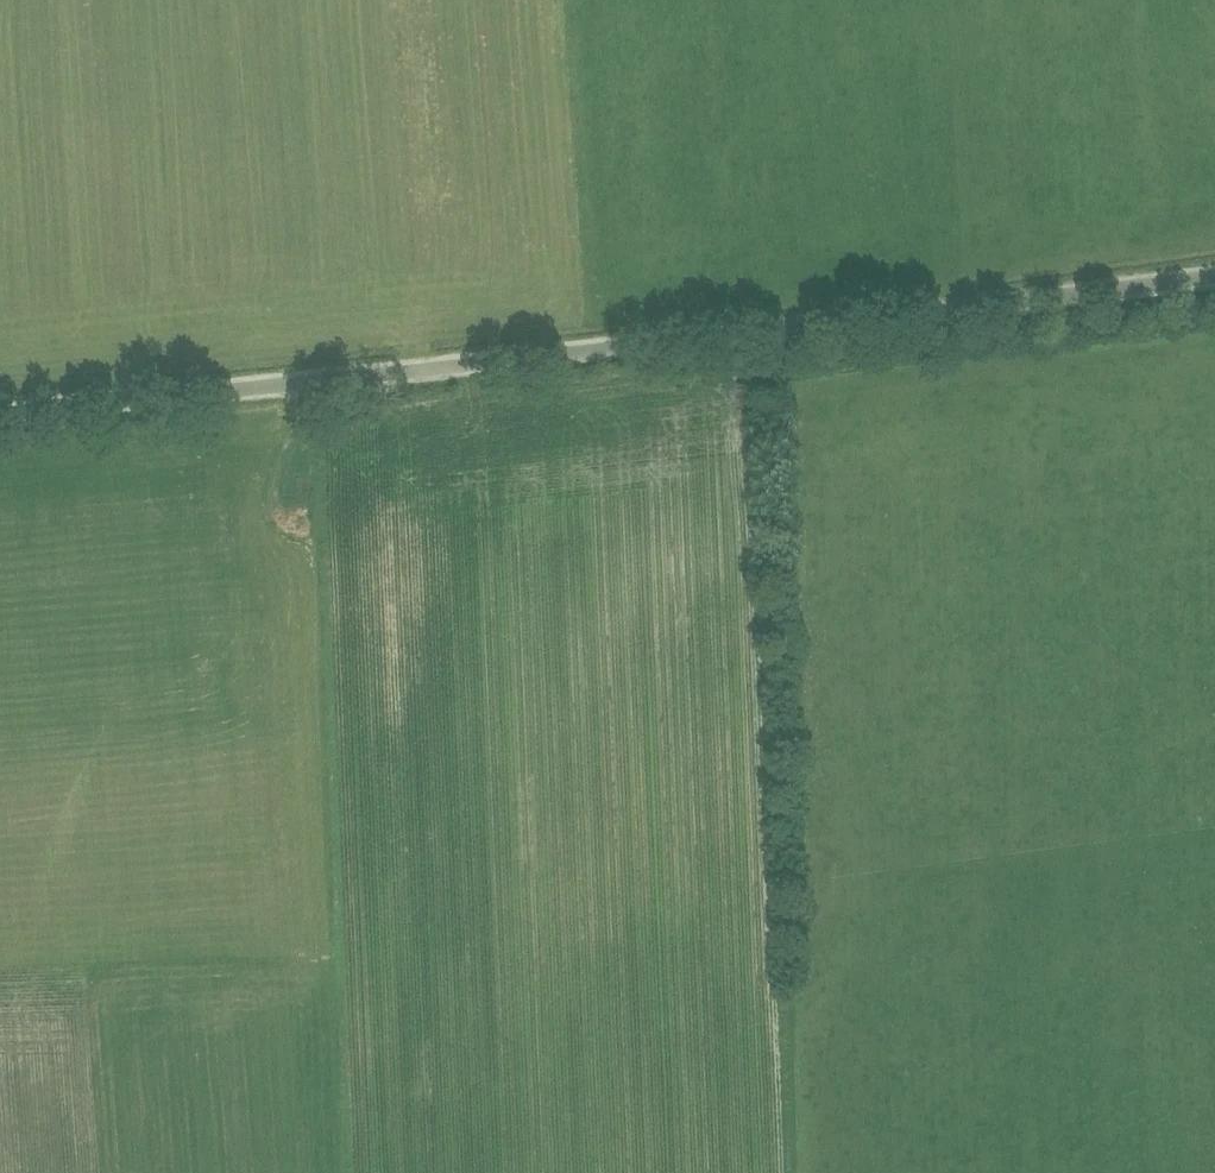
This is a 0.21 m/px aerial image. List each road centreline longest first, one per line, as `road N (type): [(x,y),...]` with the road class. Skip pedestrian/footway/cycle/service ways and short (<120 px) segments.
road 1 (unclassified): [(0,424),(1214,276)]

